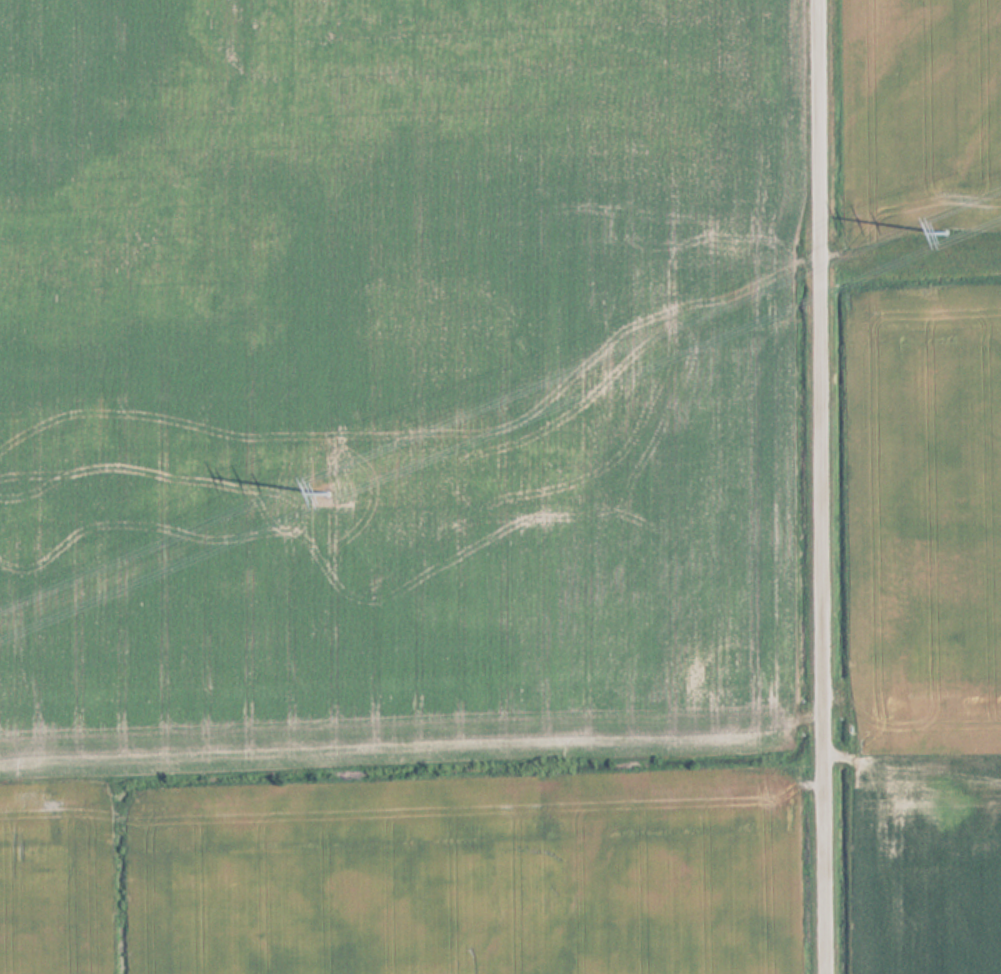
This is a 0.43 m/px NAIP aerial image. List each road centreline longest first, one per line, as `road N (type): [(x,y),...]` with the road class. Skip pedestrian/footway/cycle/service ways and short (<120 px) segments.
road 1 (residential): [(832,973),(822,0)]

